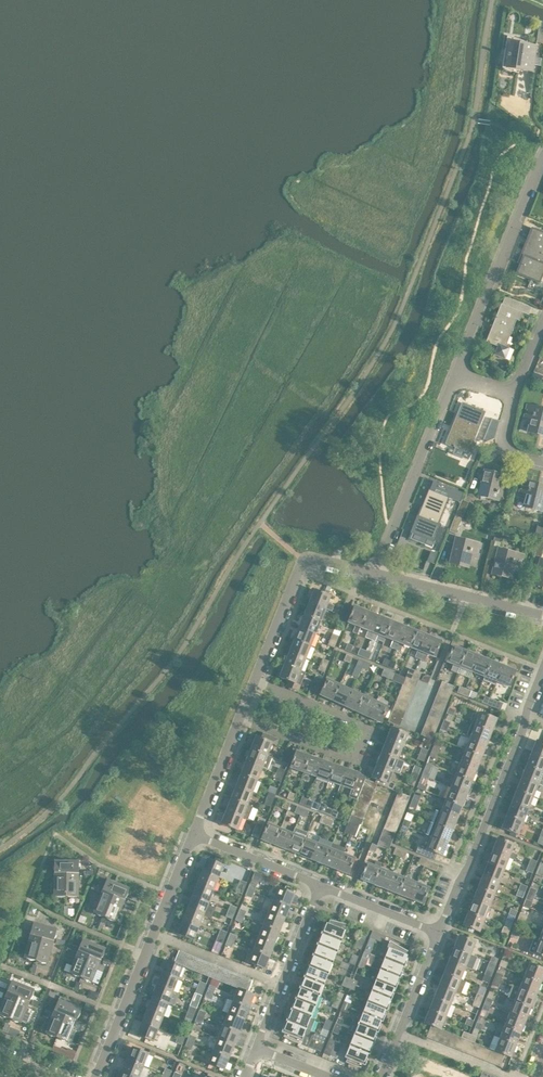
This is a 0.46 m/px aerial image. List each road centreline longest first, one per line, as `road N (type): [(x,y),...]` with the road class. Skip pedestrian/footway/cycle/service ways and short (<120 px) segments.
road 1 (residential): [(243,716),(348,756),(361,751),(367,730),(360,723),(258,682)]
road 2 (residential): [(456,377),(542,156)]
road 3 (residential): [(439,933),(528,717)]
road 4 (residential): [(381,572),(456,377)]
road 5 (residential): [(258,682),(305,562),(322,558),(381,572)]
road 6 (residential): [(542,615),(381,572)]
road 7 (residential): [(97,1076),(155,933)]
road 8 (residential): [(282,983),(155,933)]
road 9 (residential): [(321,887),(196,838)]
road 10 (residential): [(196,838),(243,716)]
road 11 (residential): [(439,933),(321,887)]
road 12 (residential): [(510,1076),(398,1033)]

